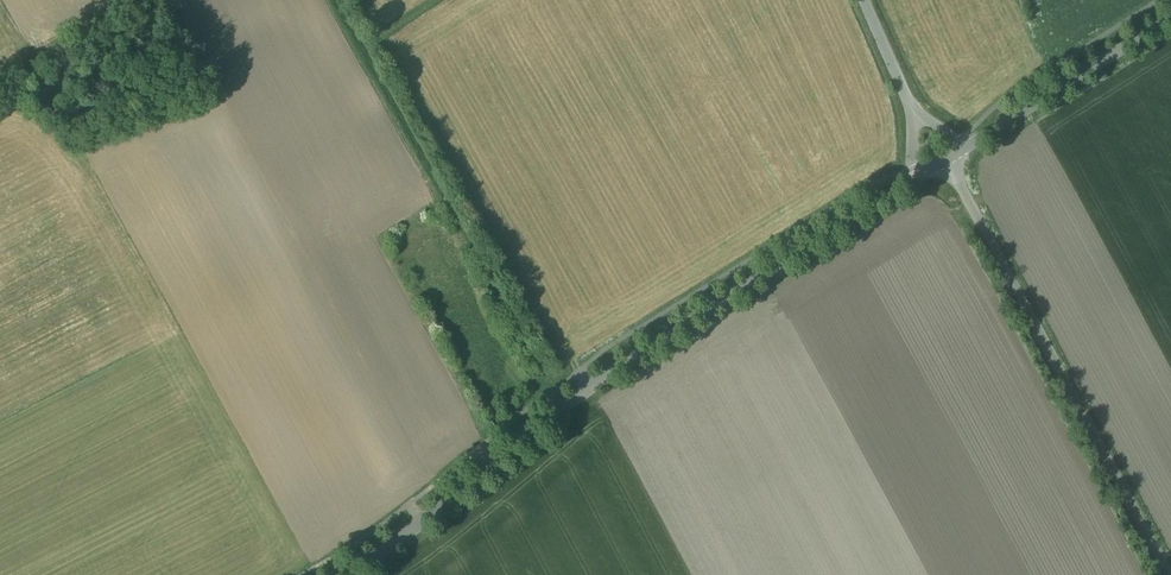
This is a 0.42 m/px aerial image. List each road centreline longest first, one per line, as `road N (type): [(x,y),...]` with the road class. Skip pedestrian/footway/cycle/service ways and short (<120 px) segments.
road 1 (tertiary): [(346,574),(557,413),(912,180)]
road 2 (unclassified): [(1169,574),(946,160)]
road 3 (tertiary): [(971,145),(1170,18)]

